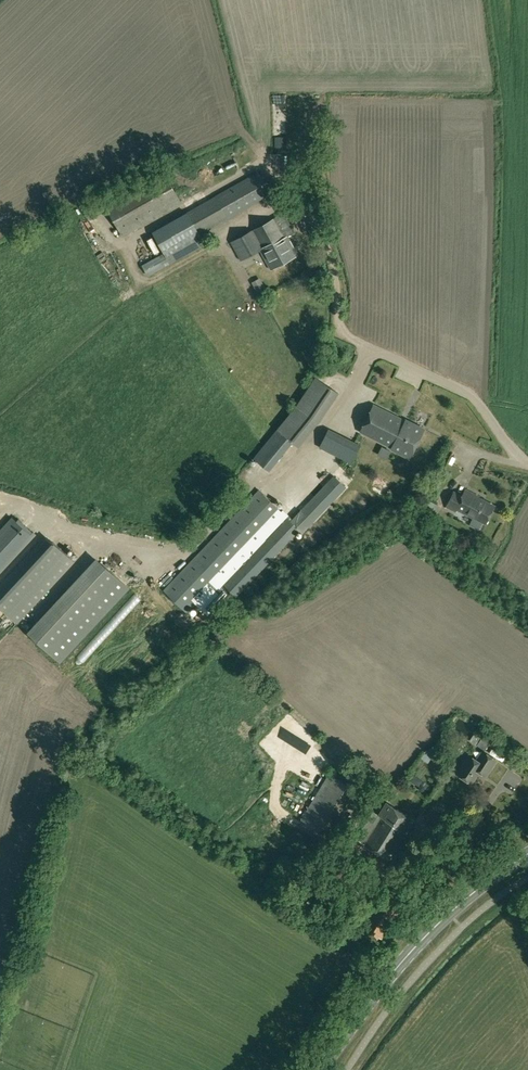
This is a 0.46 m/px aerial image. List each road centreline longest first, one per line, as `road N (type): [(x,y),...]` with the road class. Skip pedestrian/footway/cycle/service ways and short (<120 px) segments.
road 1 (secondary): [(322,1069),(425,937),(527,854)]

